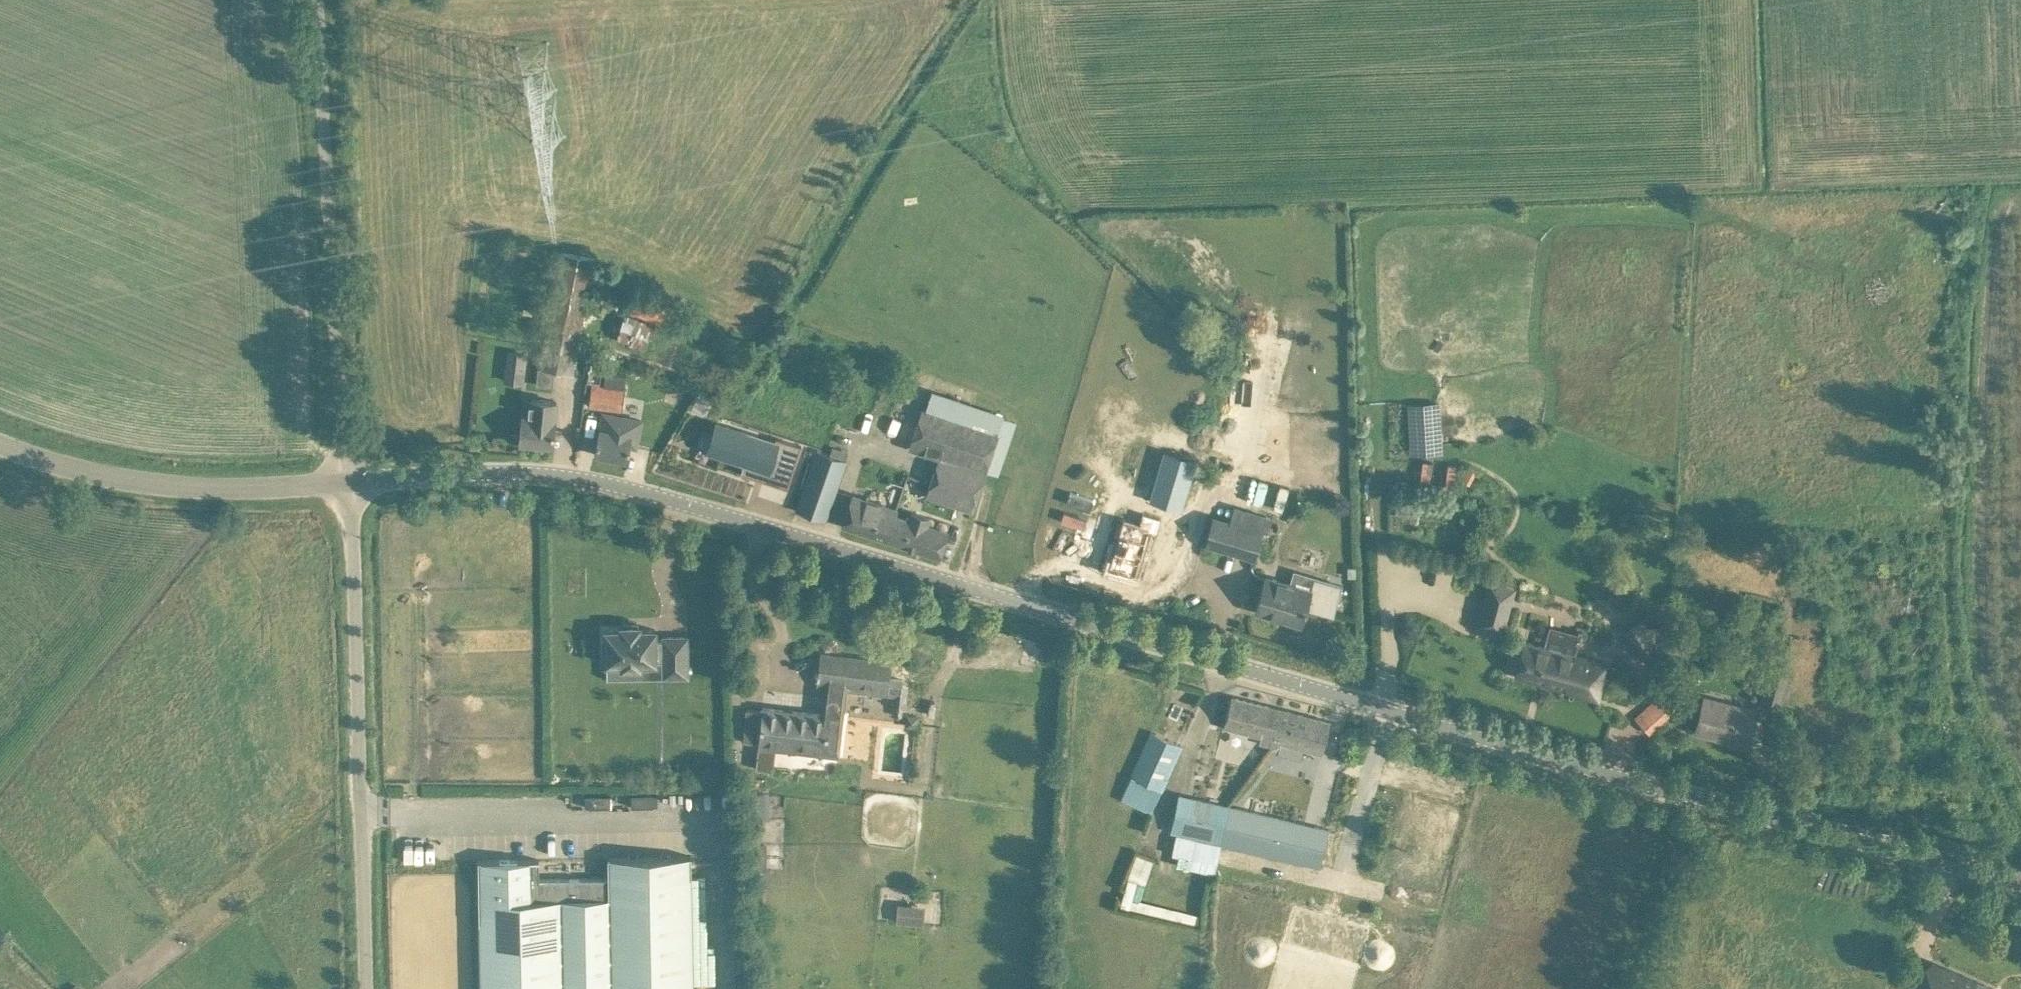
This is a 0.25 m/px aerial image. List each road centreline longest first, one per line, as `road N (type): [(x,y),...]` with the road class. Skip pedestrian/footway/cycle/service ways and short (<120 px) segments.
road 1 (unclassified): [(2020,887),(1347,701),(582,477),(506,472),(348,485)]
road 2 (unclassified): [(373,988),(348,485)]
road 3 (unclassified): [(348,485),(325,0)]
road 4 (unclassified): [(348,485),(139,481),(0,444)]

